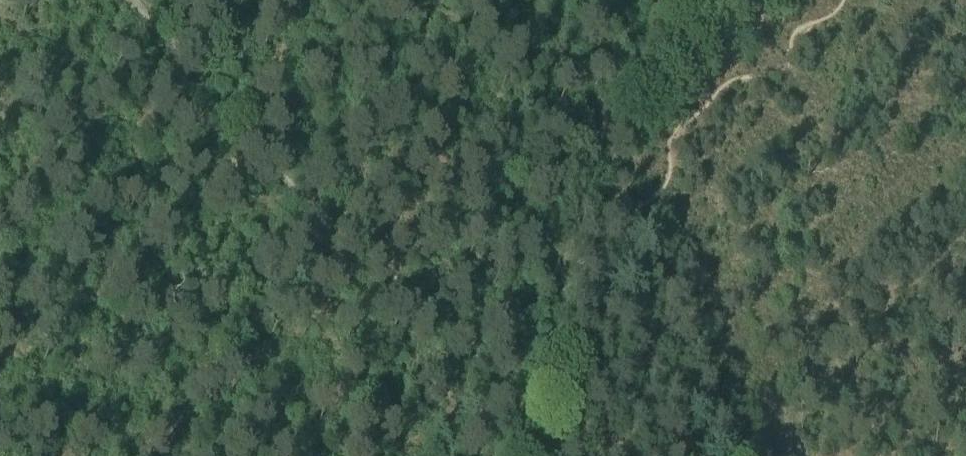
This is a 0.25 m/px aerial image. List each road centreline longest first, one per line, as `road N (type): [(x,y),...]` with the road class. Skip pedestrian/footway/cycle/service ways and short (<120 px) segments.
road 1 (track): [(139,0),(227,92),(279,189),(418,303),(539,455)]
road 2 (track): [(539,455),(592,133),(745,0)]
road 3 (track): [(604,122),(638,236),(727,455)]

